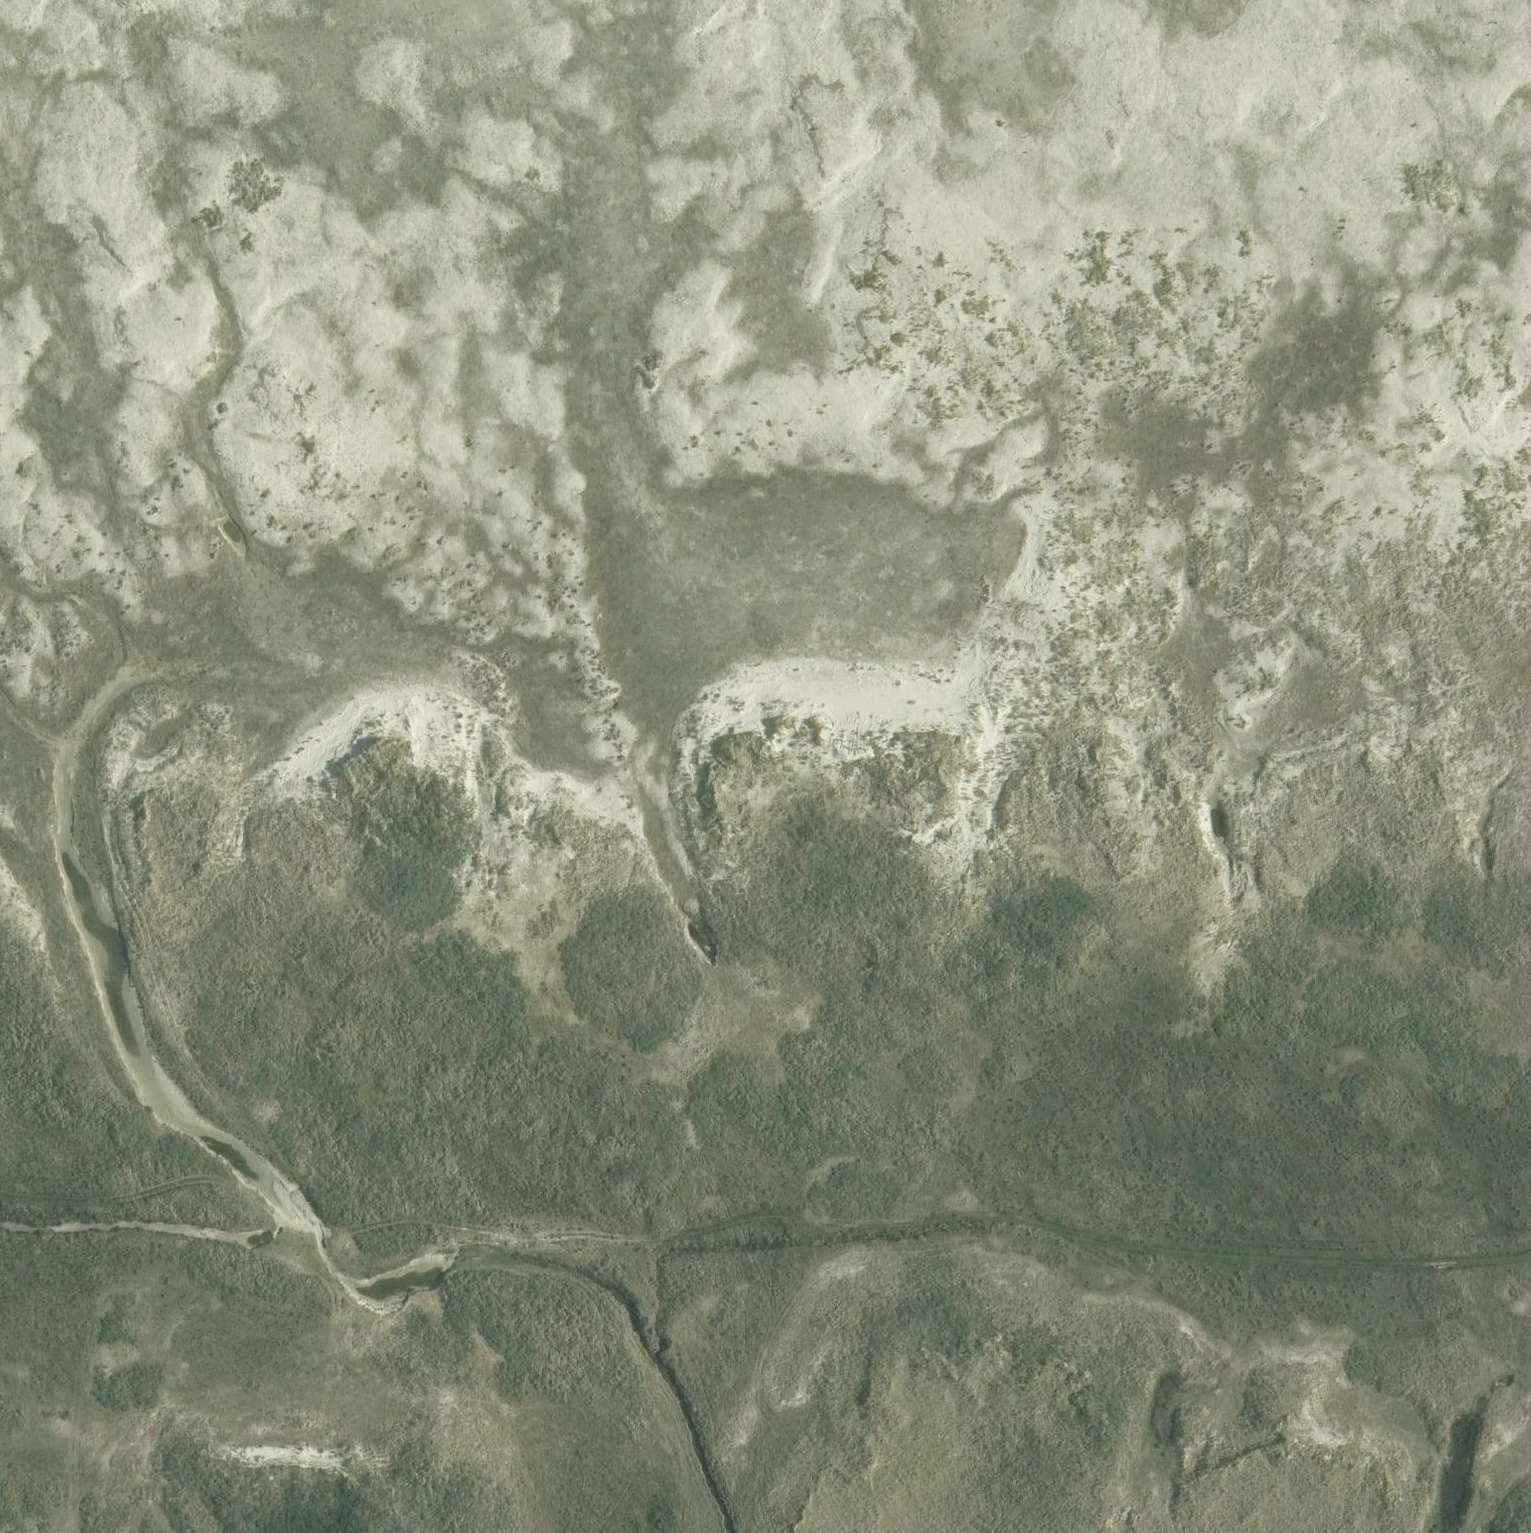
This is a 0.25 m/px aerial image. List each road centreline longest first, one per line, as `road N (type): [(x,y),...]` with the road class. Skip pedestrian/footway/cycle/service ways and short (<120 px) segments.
road 1 (track): [(0,1191),(70,1201),(208,1179),(240,1190),(324,1259),(378,1222),(425,1218),(616,1238),(778,1211),(860,1222),(995,1216),(1169,1252),(1438,1264),(1530,1256)]

